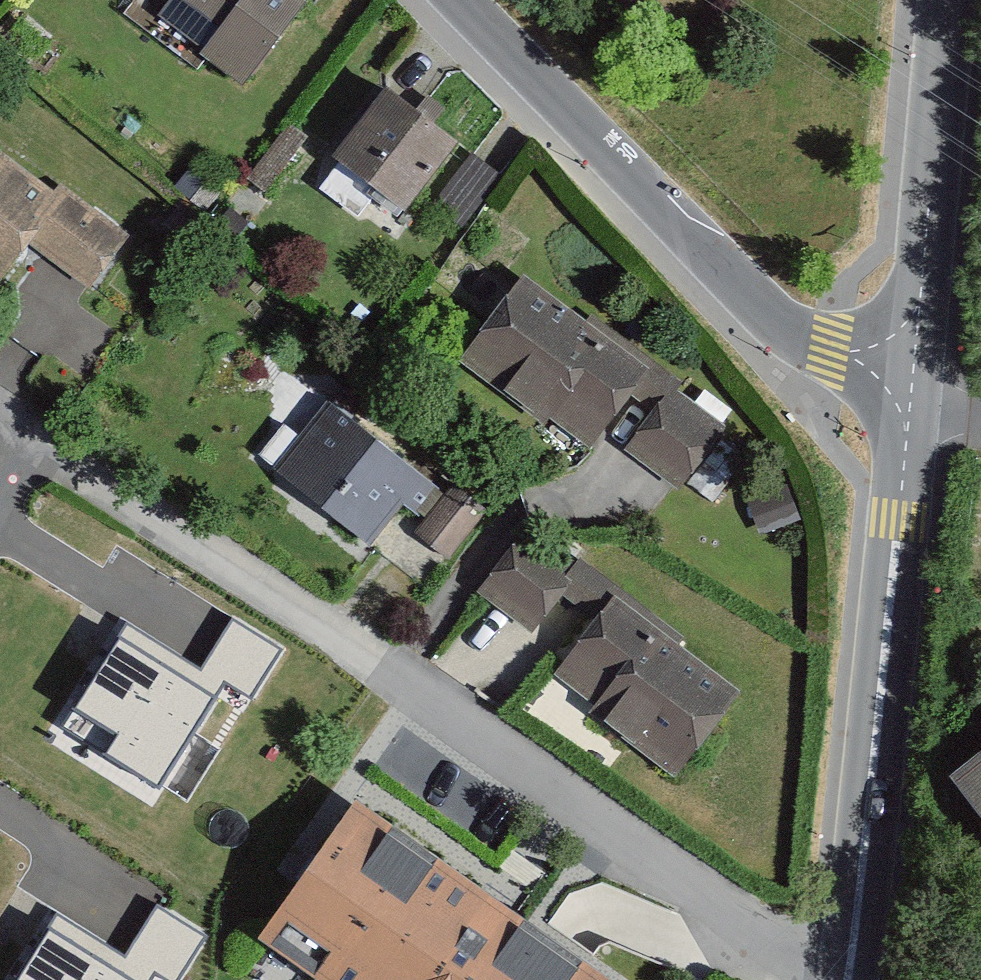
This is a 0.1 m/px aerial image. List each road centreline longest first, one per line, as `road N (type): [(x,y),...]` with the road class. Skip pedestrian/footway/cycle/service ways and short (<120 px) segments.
road 1 (residential): [(0,421),(396,681),(815,979)]
road 2 (residential): [(848,979),(913,376)]
road 3 (residential): [(913,376),(773,321),(460,0)]
road 4 (unclassified): [(913,376),(950,0)]

